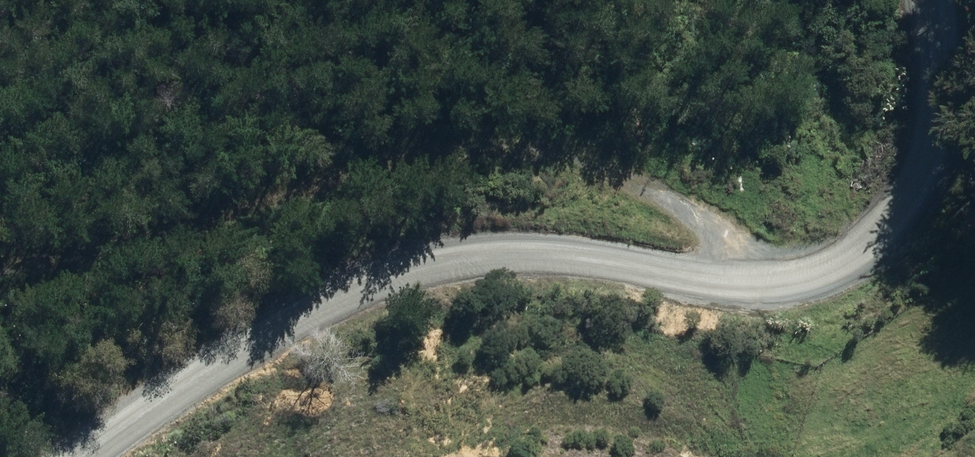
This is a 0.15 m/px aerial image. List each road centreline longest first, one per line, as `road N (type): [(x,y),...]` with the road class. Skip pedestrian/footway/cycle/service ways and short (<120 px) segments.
road 1 (tertiary): [(83,456),(320,309),(400,277),(475,260),(567,254),(694,286),(749,288),(801,281),(855,259),(894,221),(941,123),(933,0)]
road 2 (track): [(749,288),(609,169),(438,157),(292,231),(0,271)]

